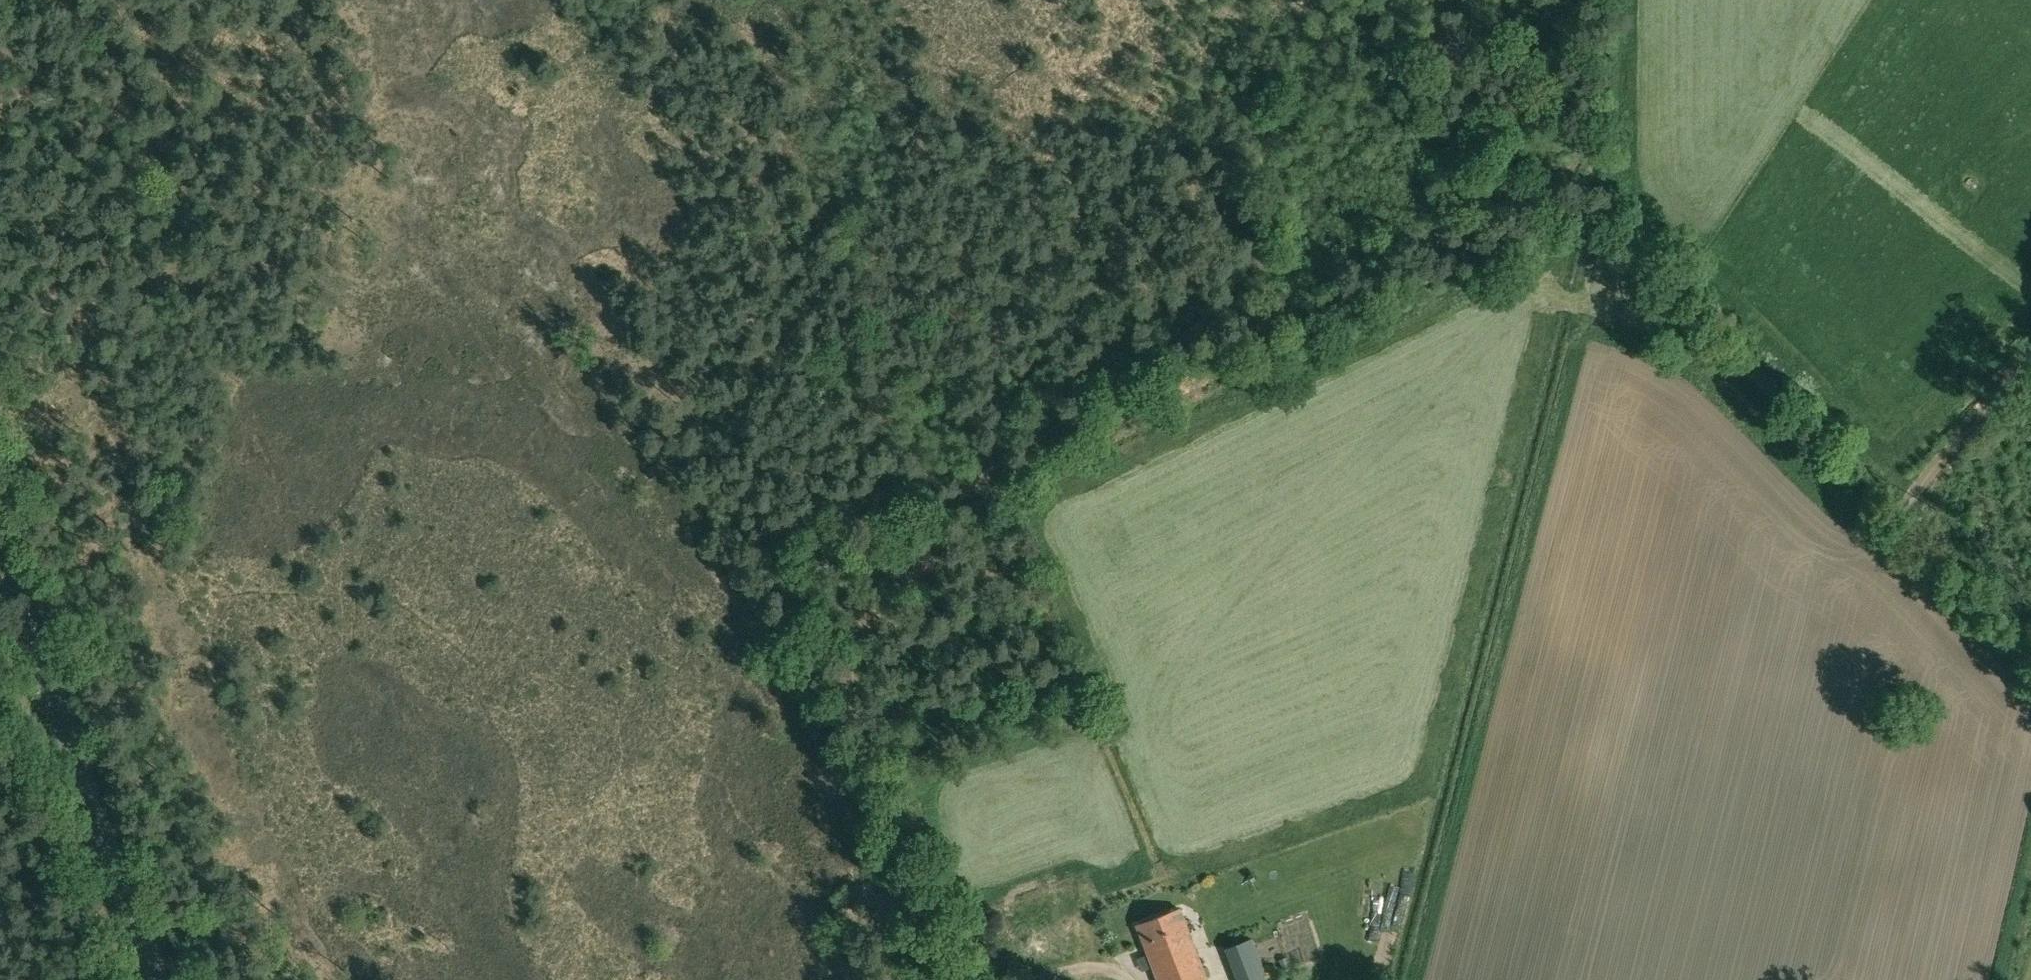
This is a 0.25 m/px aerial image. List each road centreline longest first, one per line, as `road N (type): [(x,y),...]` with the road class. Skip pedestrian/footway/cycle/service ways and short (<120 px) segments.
road 1 (tertiary): [(154,979),(0,565)]

